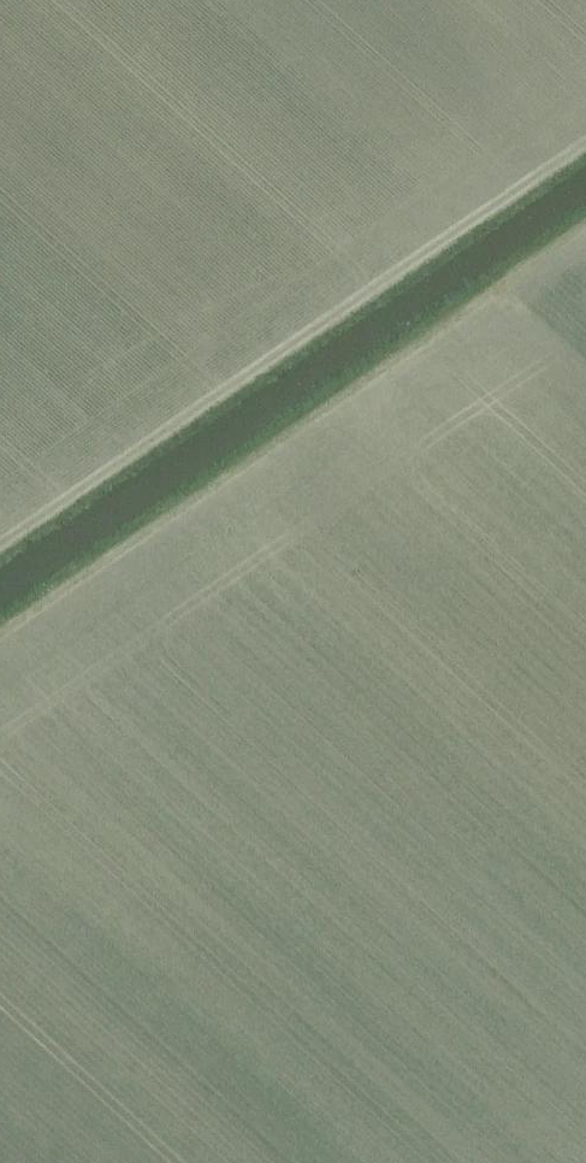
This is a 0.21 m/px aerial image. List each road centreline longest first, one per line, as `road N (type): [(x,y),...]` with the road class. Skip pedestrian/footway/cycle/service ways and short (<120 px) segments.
road 1 (track): [(0,634),(585,229)]

